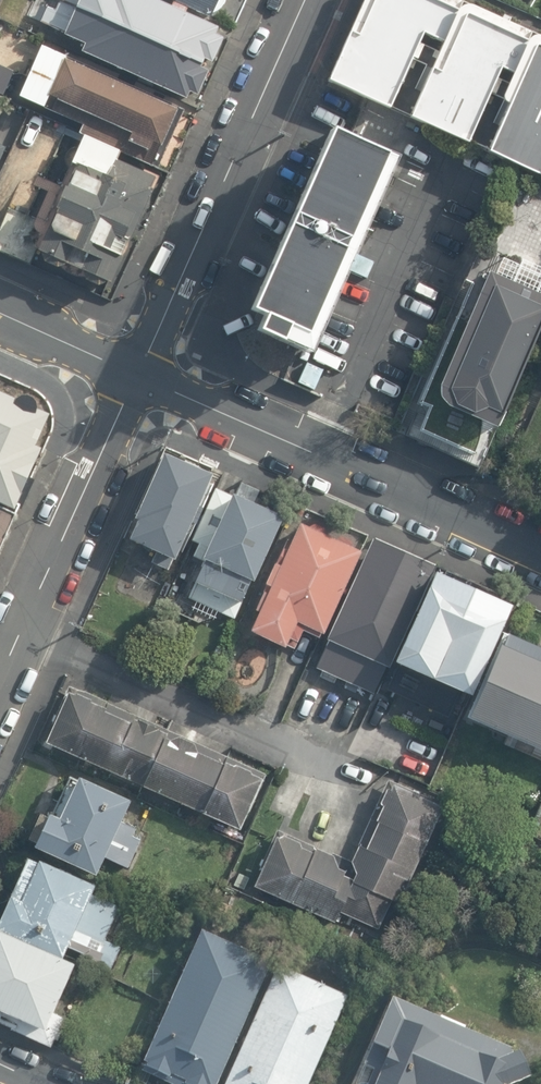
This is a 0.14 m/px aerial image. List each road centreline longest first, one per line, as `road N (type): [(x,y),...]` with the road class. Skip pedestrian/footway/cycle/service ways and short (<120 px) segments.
road 1 (residential): [(137,375),(540,555)]
road 2 (residential): [(305,0),(137,375)]
road 3 (residential): [(137,375),(0,678)]
road 4 (residential): [(0,313),(137,375)]

